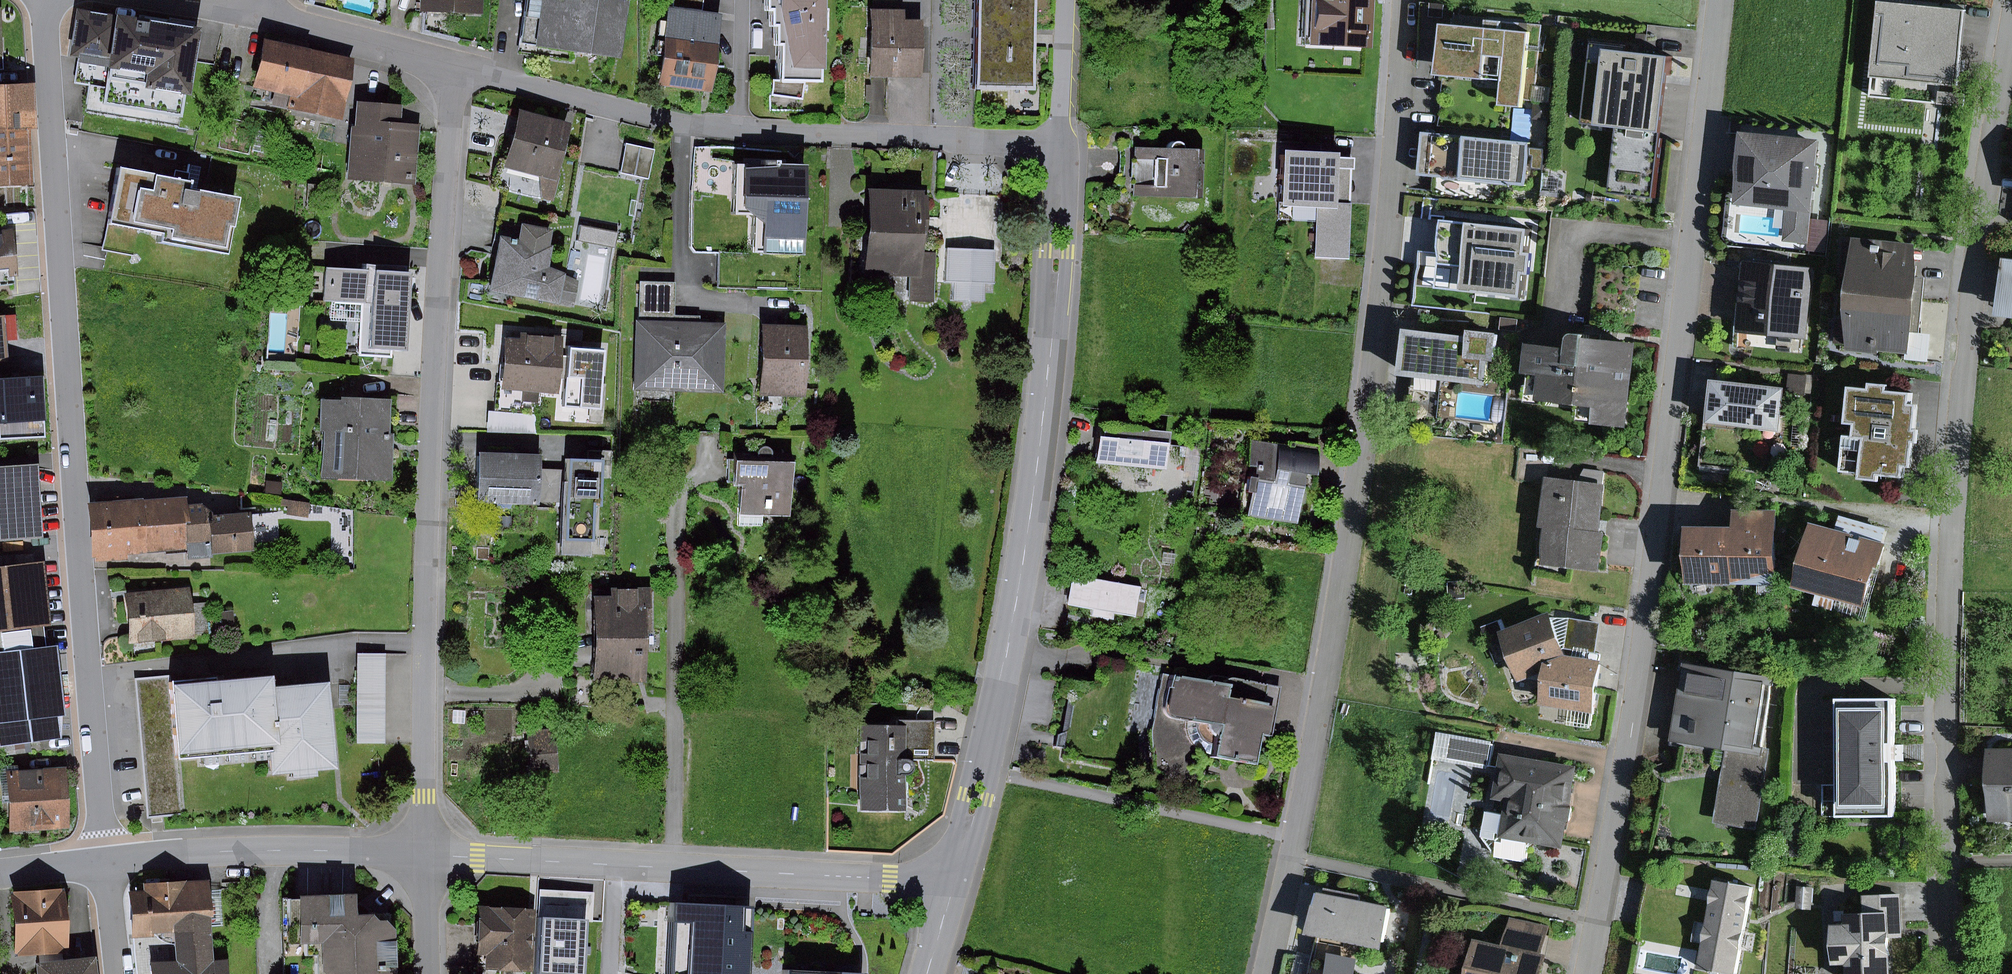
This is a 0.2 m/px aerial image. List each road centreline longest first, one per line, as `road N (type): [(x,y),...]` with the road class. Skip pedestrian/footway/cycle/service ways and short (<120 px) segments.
road 1 (residential): [(1402,0),(1371,390),(1267,973)]
road 2 (residential): [(1723,0),(1632,728),(1588,973)]
road 3 (residential): [(2011,35),(1984,212),(1953,623),(1952,973)]
road 4 (residential): [(48,0),(105,859)]
road 5 (residential): [(453,69),(430,477),(424,852)]
road 6 (residential): [(1060,148),(1036,490),(983,767),(953,879)]
road 7 (residential): [(1060,148),(695,127),(453,69)]
road 8 (residential): [(424,852),(953,879)]
road 9 (residential): [(105,859),(424,852)]
road 10 (residential): [(453,69),(272,11)]
road 11 (residential): [(1067,0),(1060,148)]
road 12 (residential): [(424,852),(428,973)]

